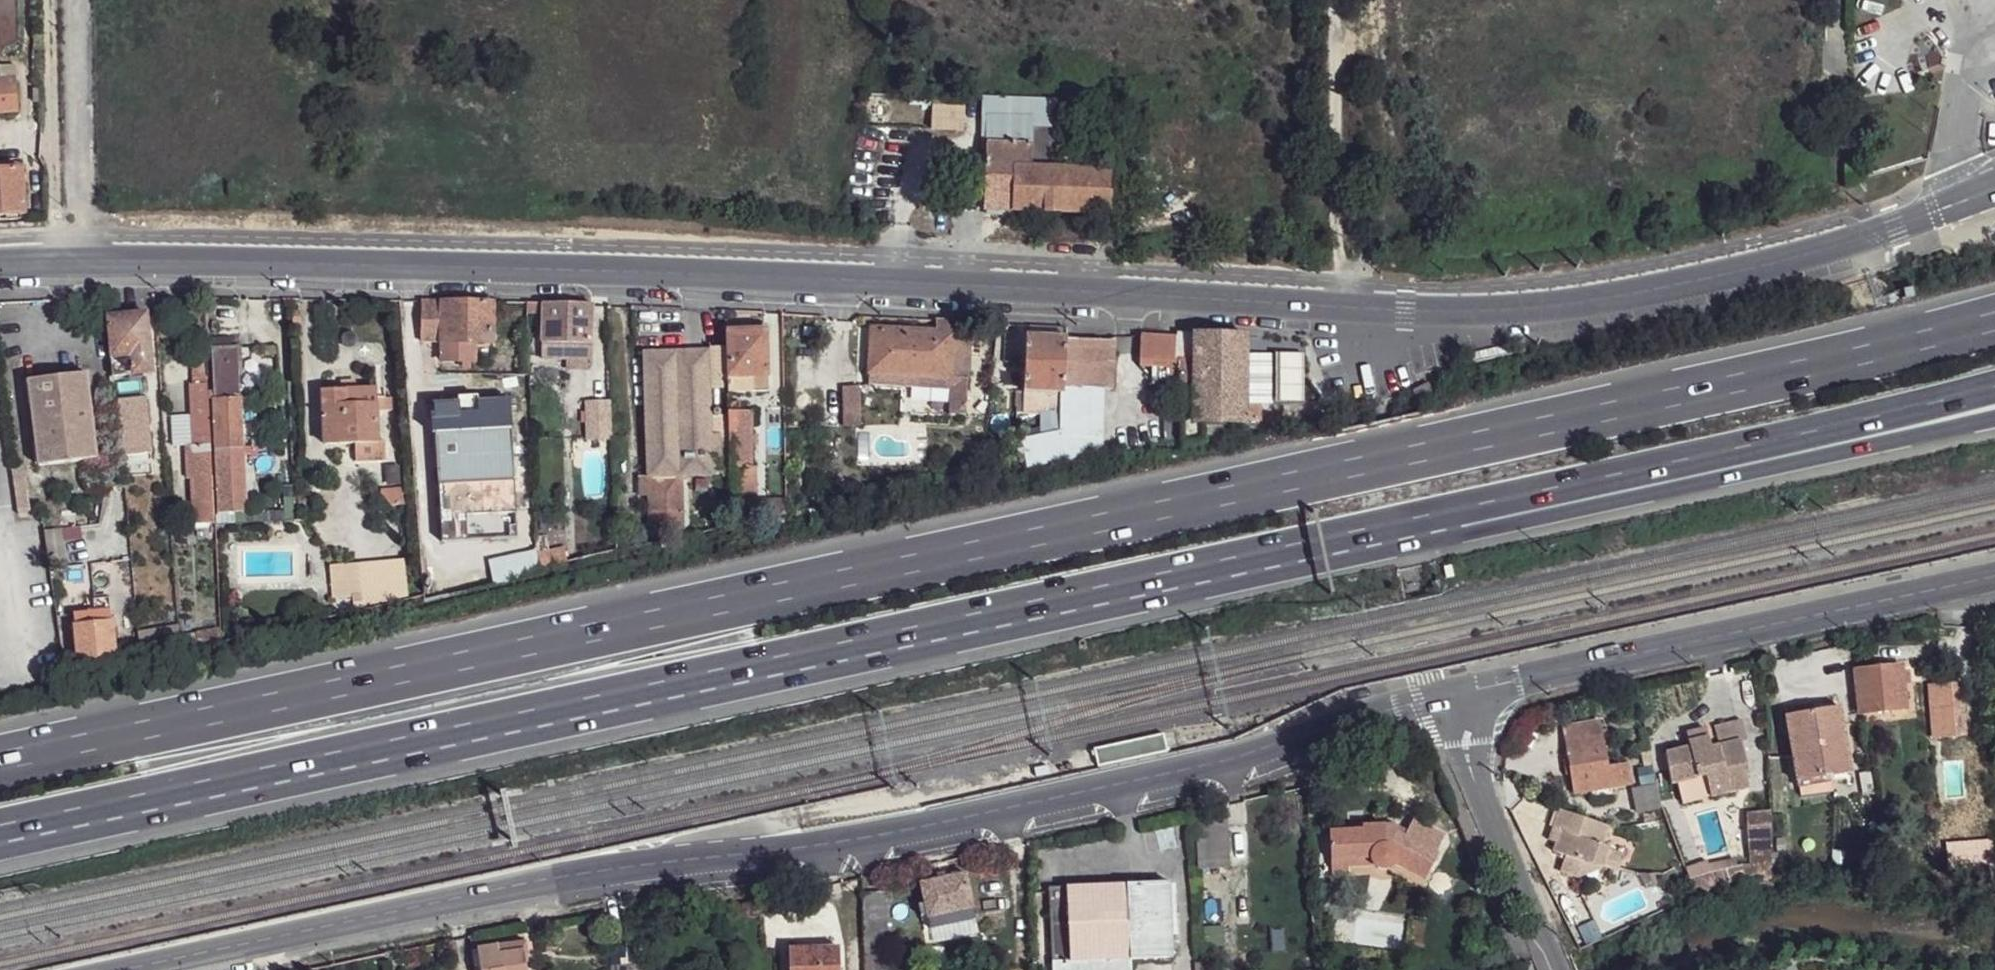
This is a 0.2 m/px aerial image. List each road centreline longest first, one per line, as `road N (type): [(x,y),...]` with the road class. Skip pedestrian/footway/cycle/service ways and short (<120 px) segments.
road 1 (motorway): [(1994,319),(1334,475),(0,764)]
road 2 (tertiary): [(1457,696),(1353,720),(1246,763),(1025,816),(806,853),(582,873),(138,969)]
road 3 (secondary): [(845,277),(1469,312),(1780,261),(1994,191)]
road 4 (motorway): [(0,829),(1059,596)]
road 5 (motorway): [(1059,596),(1994,386)]
road 6 (motorway): [(1059,596),(1564,513),(1994,421)]
road 7 (secondary): [(845,277),(84,259)]
road 8 (tertiary): [(1994,578),(1457,696)]
road 9 (track): [(1342,306),(1335,0)]
road 10 (residential): [(1559,969),(1457,696)]
road 11 (residential): [(84,259),(77,0)]

